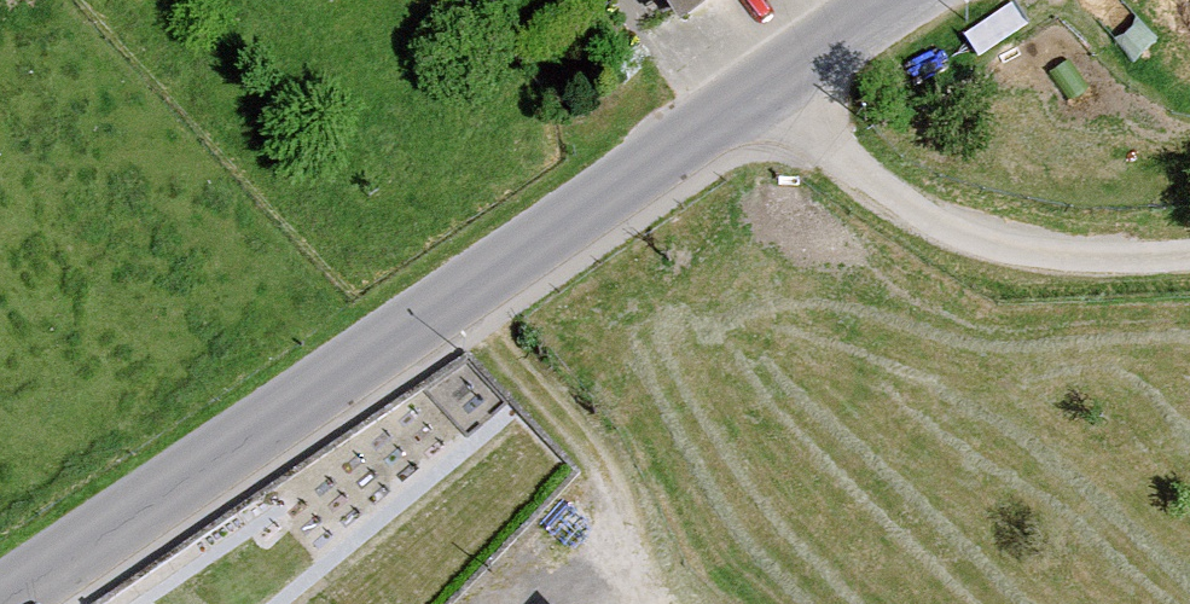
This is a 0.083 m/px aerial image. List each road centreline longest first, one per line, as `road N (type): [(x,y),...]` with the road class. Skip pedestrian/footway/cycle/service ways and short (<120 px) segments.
road 1 (residential): [(893,0),(2,603)]
road 2 (track): [(774,81),(848,159),(929,219),(1030,257),(1189,267)]
road 3 (track): [(656,603),(636,587),(593,444),(457,302)]

